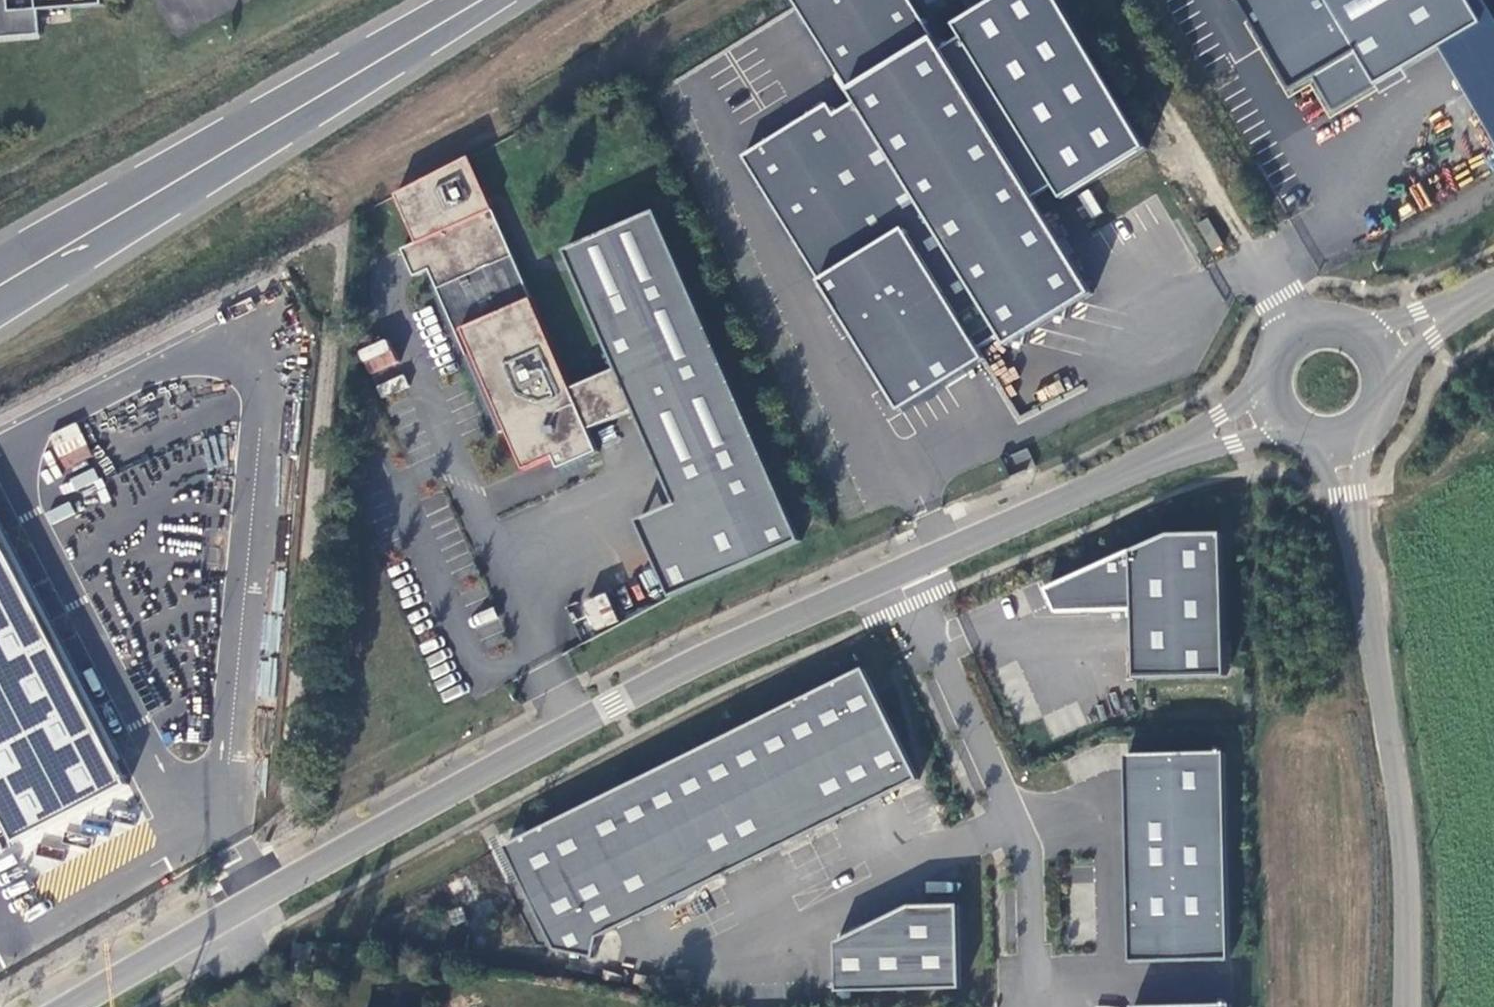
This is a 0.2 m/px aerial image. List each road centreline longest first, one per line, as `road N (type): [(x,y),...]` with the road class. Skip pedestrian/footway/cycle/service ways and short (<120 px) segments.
road 1 (tertiary): [(1177,455),(620,706),(76,1006)]
road 2 (primary): [(70,244),(487,0)]
road 3 (unclassified): [(1410,1006),(1401,812),(1357,537)]
road 4 (tertiary): [(1363,330),(1331,320),(1299,328),(1275,352),(1266,384)]
road 5 (tertiary): [(1394,388),(1475,300)]

